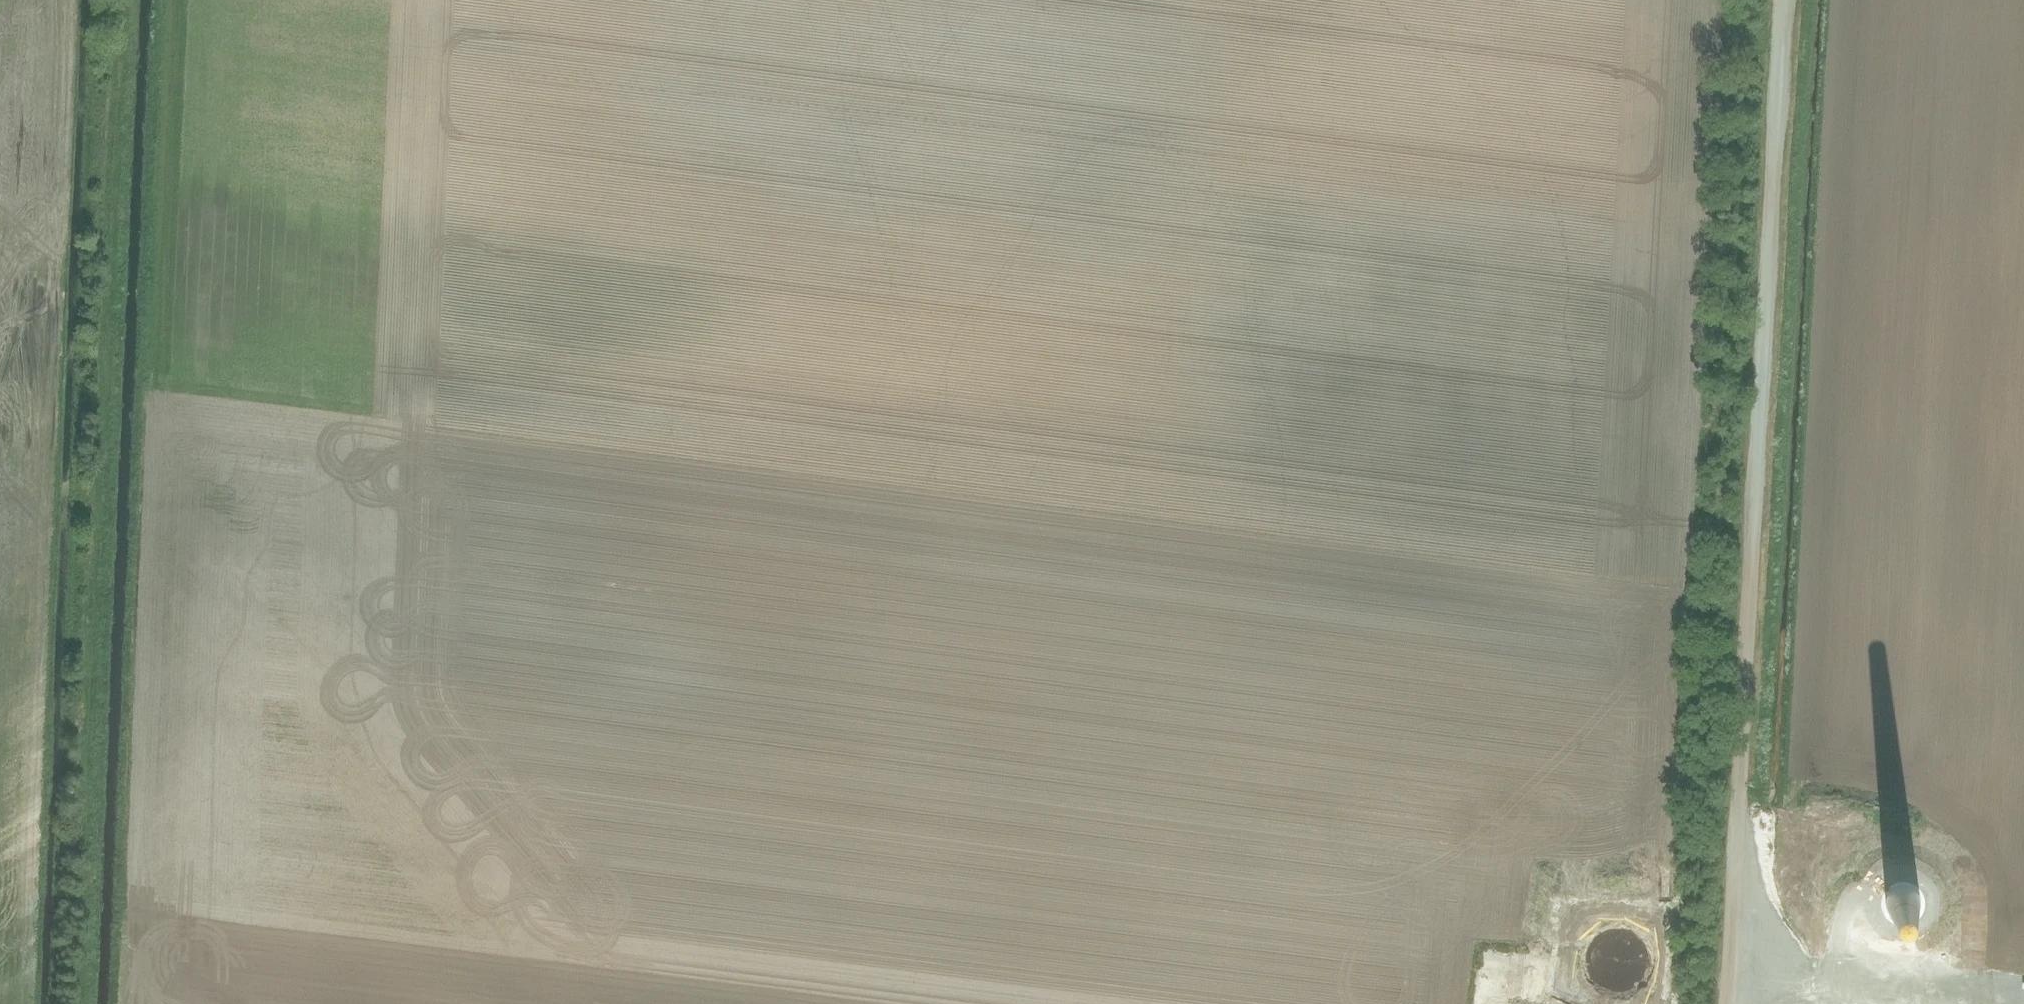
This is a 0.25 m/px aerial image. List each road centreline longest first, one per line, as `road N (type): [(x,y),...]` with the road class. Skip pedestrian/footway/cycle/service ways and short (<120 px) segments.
road 1 (track): [(1774,0),(1715,1003)]

